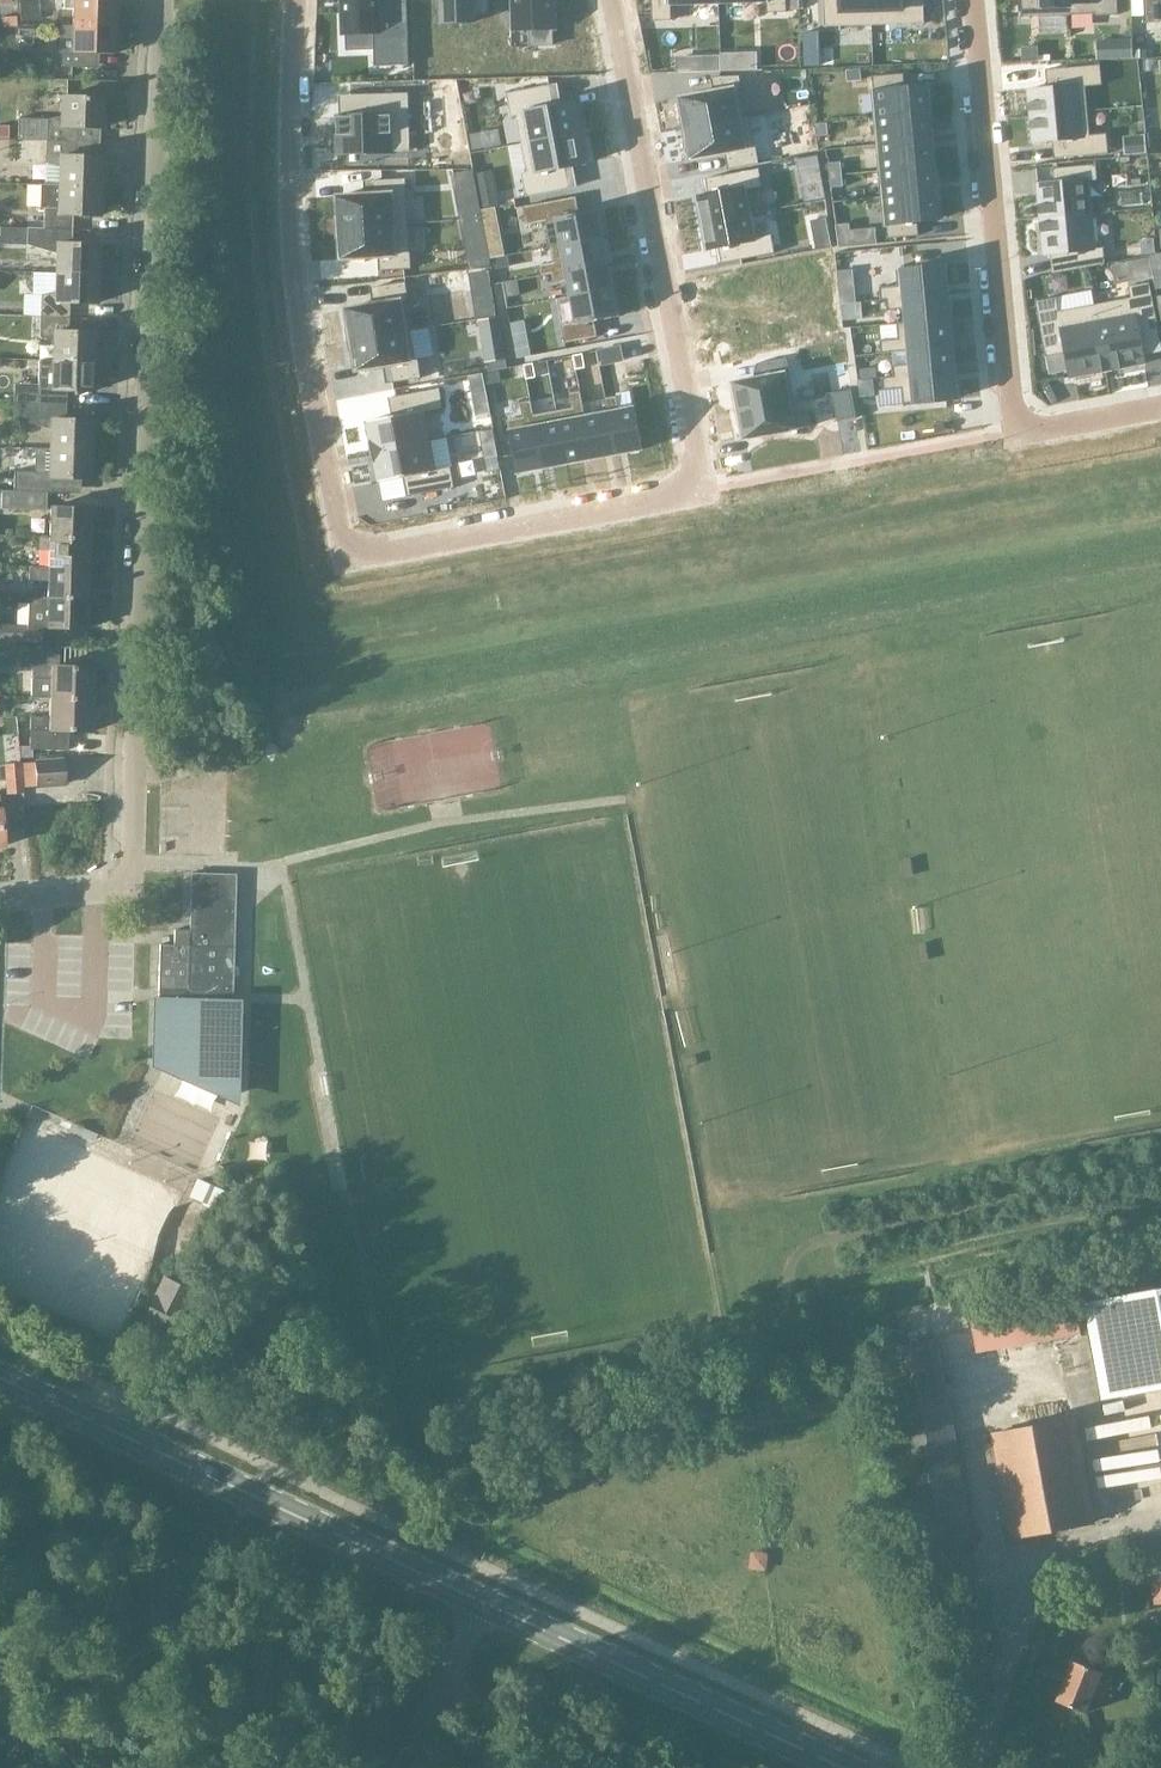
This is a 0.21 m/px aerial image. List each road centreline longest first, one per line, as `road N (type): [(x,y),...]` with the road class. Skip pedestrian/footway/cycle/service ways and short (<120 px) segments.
road 1 (residential): [(613,0),(706,491),(344,561),(297,286),(295,0)]
road 2 (residential): [(0,901),(130,890),(162,0)]
road 3 (residential): [(1160,407),(1016,435),(974,0)]
road 4 (secondary): [(481,1601),(0,1378)]
road 5 (secondary): [(841,1767),(481,1601)]
road 6 (unclassified): [(481,1601),(401,1767)]

